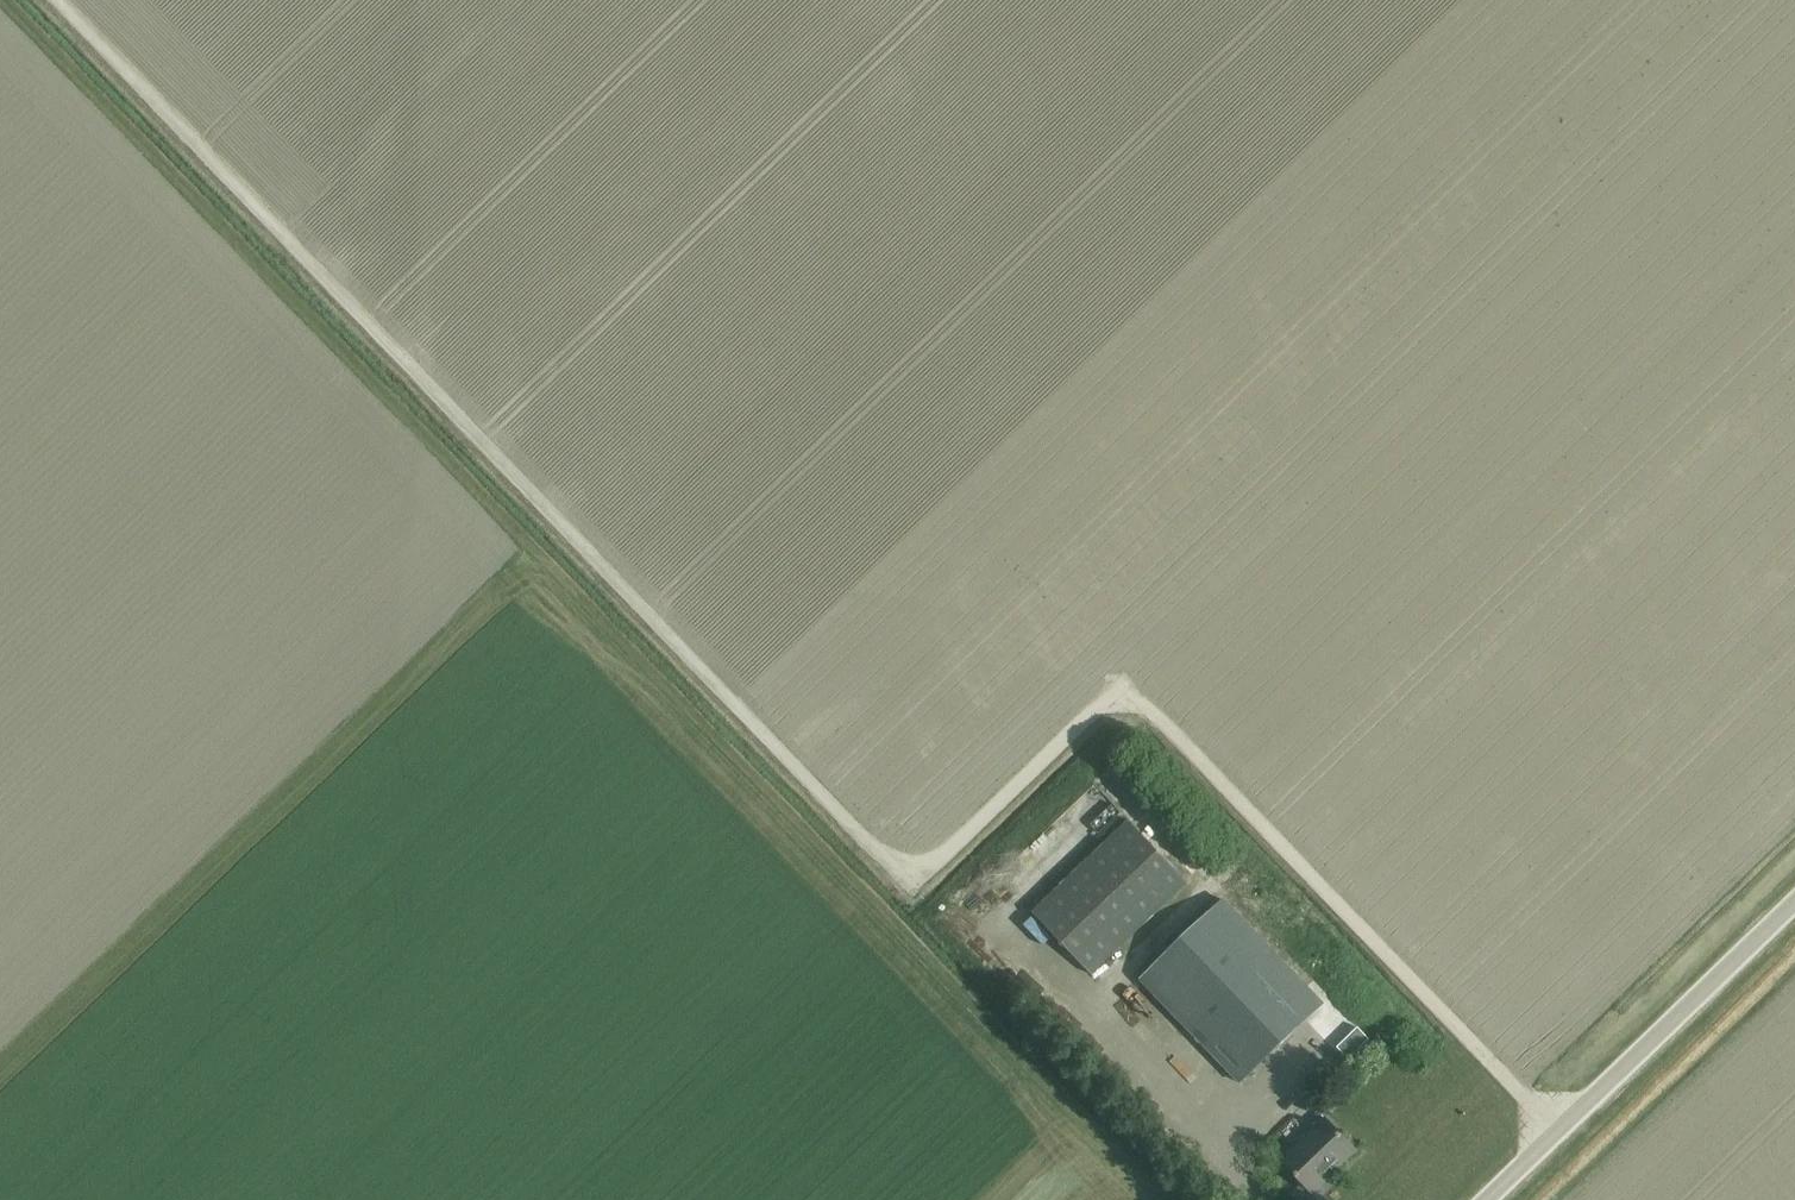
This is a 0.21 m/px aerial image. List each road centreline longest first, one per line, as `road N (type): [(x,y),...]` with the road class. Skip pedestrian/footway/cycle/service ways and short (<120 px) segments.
road 1 (track): [(920,896),(55,0)]
road 2 (unclassified): [(1483,1199),(1794,900)]

